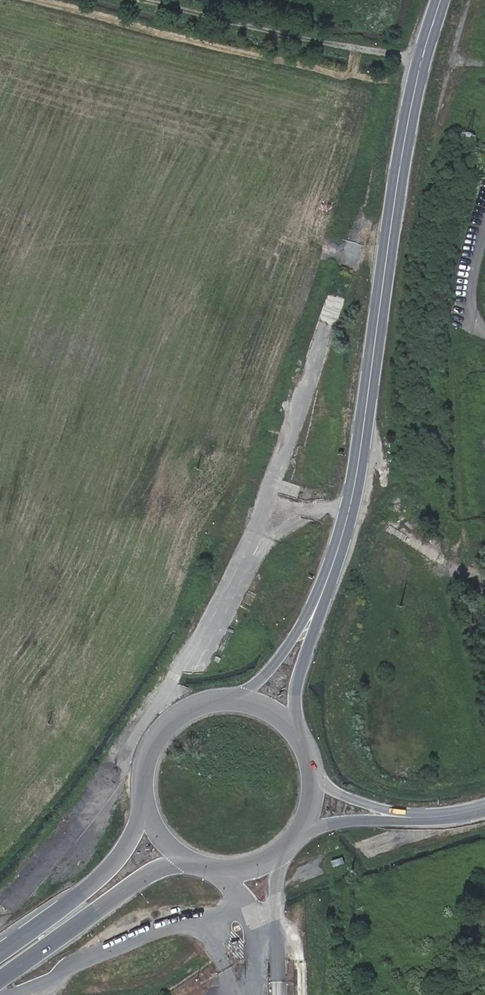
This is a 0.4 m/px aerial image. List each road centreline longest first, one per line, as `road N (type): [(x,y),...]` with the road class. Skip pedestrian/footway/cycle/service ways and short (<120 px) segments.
road 1 (secondary): [(319,602),(350,514),(405,139),(441,0)]
road 2 (track): [(151,0),(419,63)]
road 3 (secondary): [(0,980),(118,895),(195,863)]
road 4 (secondary): [(142,792),(137,825),(112,868),(0,954)]
road 5 (secondary): [(246,697),(192,704),(170,719),(153,740),(142,792)]
road 6 (secondary): [(297,728),(295,692),(319,602)]
road 7 (secondary): [(319,602),(246,697)]

